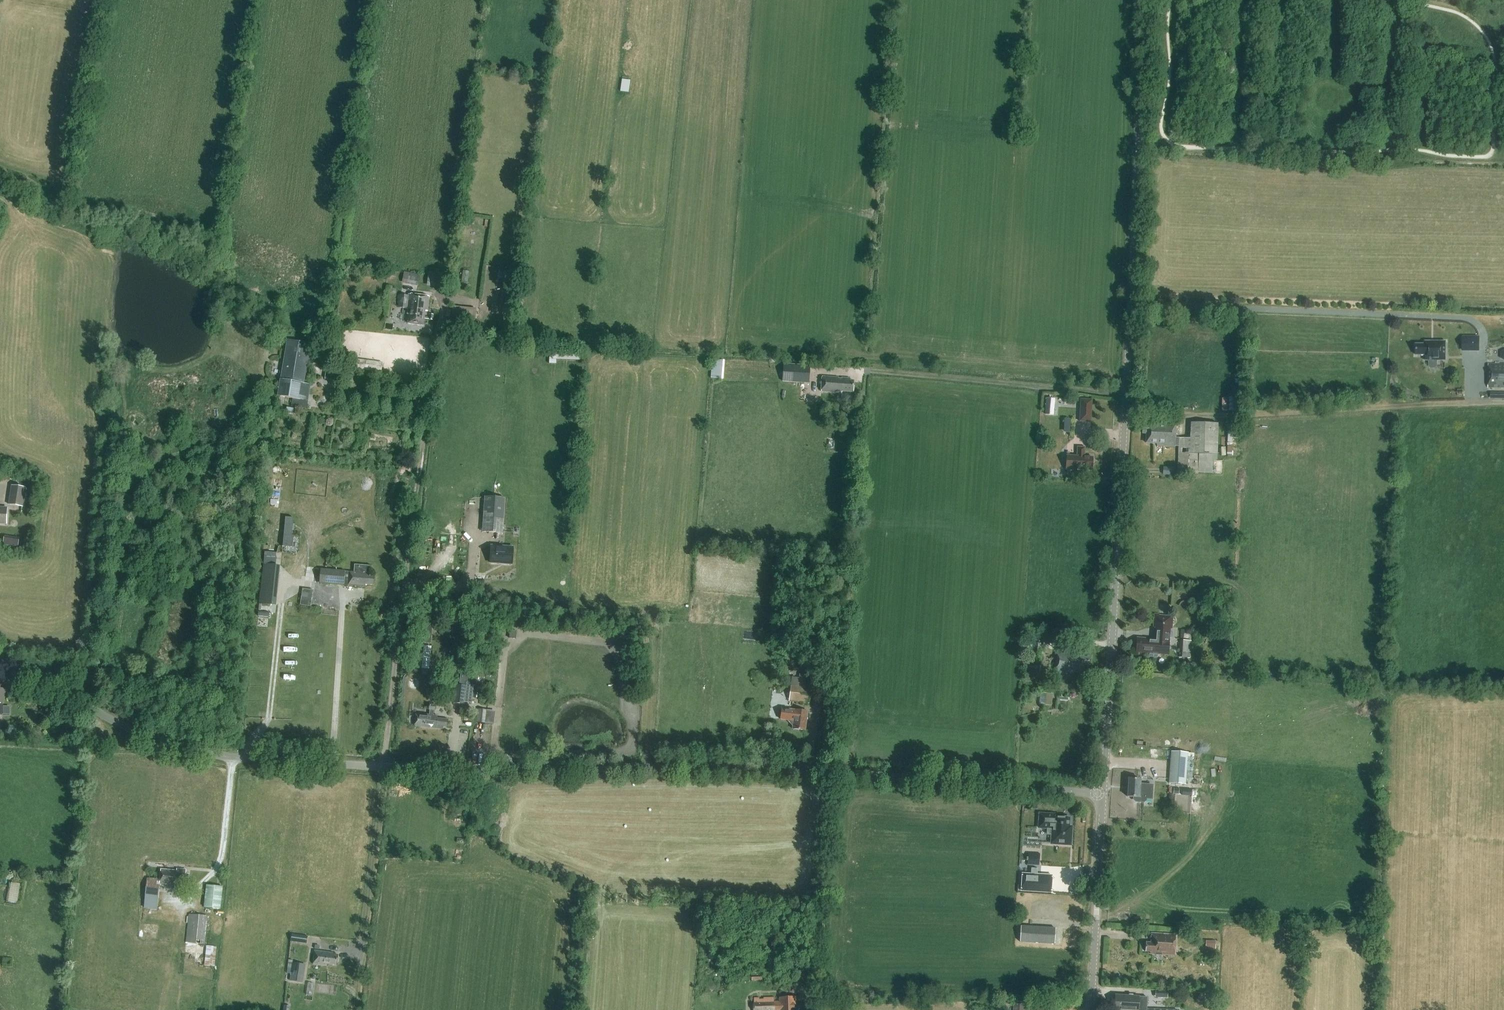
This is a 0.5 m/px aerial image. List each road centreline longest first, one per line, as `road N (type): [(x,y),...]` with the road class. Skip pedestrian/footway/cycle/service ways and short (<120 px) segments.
road 1 (unclassified): [(1103,793),(762,767),(480,770),(233,757),(160,743),(0,659)]
road 2 (tertiary): [(1103,793),(1148,0)]
road 3 (track): [(1127,394),(851,367)]
road 4 (tertiary): [(1090,1009),(1103,793)]

